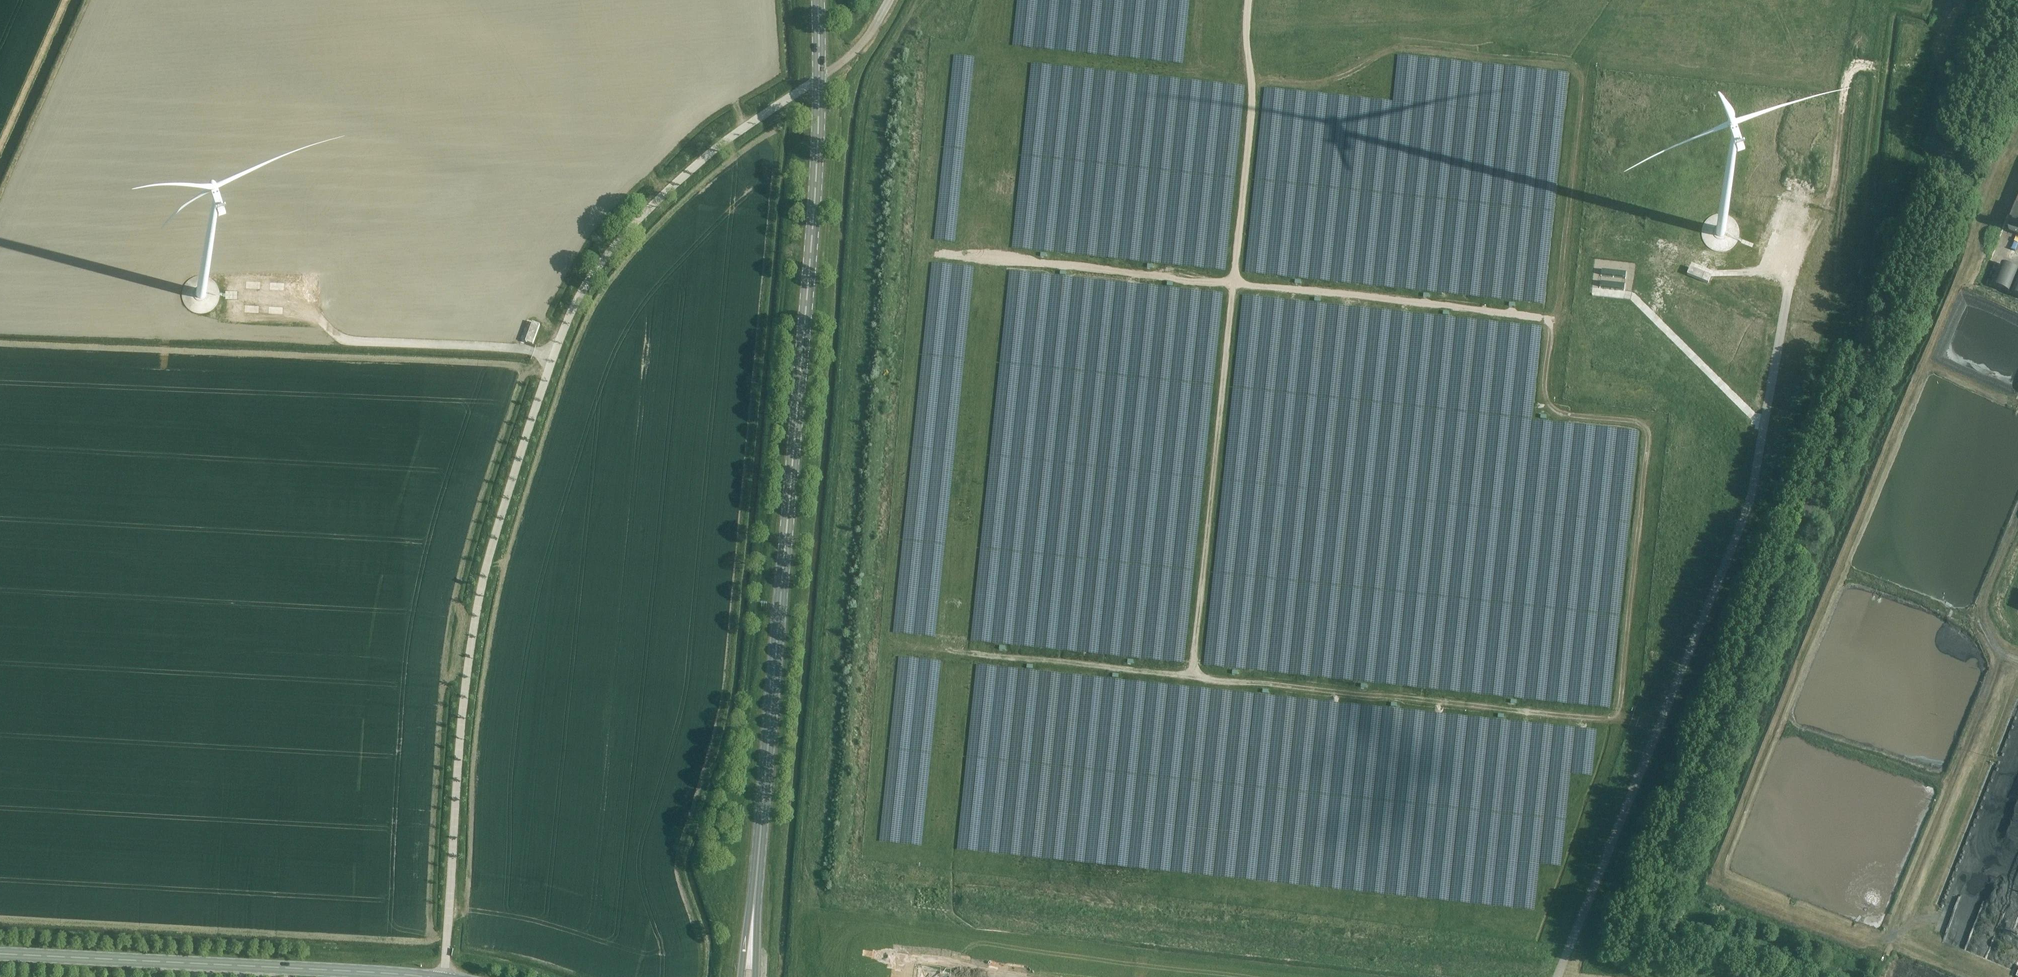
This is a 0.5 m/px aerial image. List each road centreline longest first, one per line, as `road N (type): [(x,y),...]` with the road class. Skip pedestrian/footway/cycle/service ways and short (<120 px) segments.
road 1 (unclassified): [(444,976),(467,683),(486,571),(561,333),(611,252),(685,173),(820,77)]
road 2 (secondary): [(748,976),(816,198),(820,77)]
road 3 (primary): [(430,976),(0,954)]

